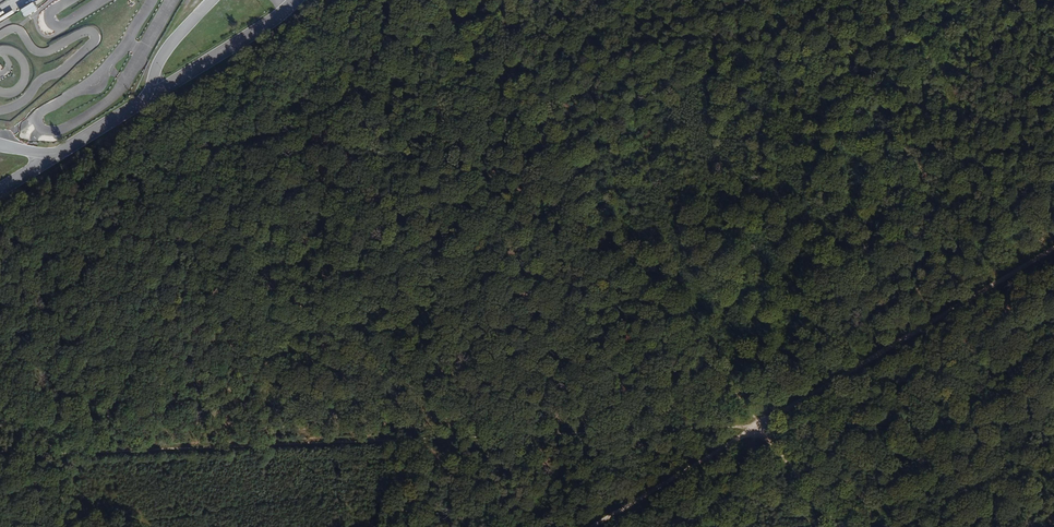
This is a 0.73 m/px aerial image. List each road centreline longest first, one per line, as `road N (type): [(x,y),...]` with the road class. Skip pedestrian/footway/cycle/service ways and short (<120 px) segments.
road 1 (track): [(413,0),(563,173),(840,526)]
road 2 (track): [(715,526),(955,0)]
road 3 (track): [(1053,245),(761,421),(602,526)]
road 4 (track): [(392,0),(158,390)]
road 5 (track): [(377,0),(0,222)]
road 6 (track): [(193,108),(135,247),(87,429)]

